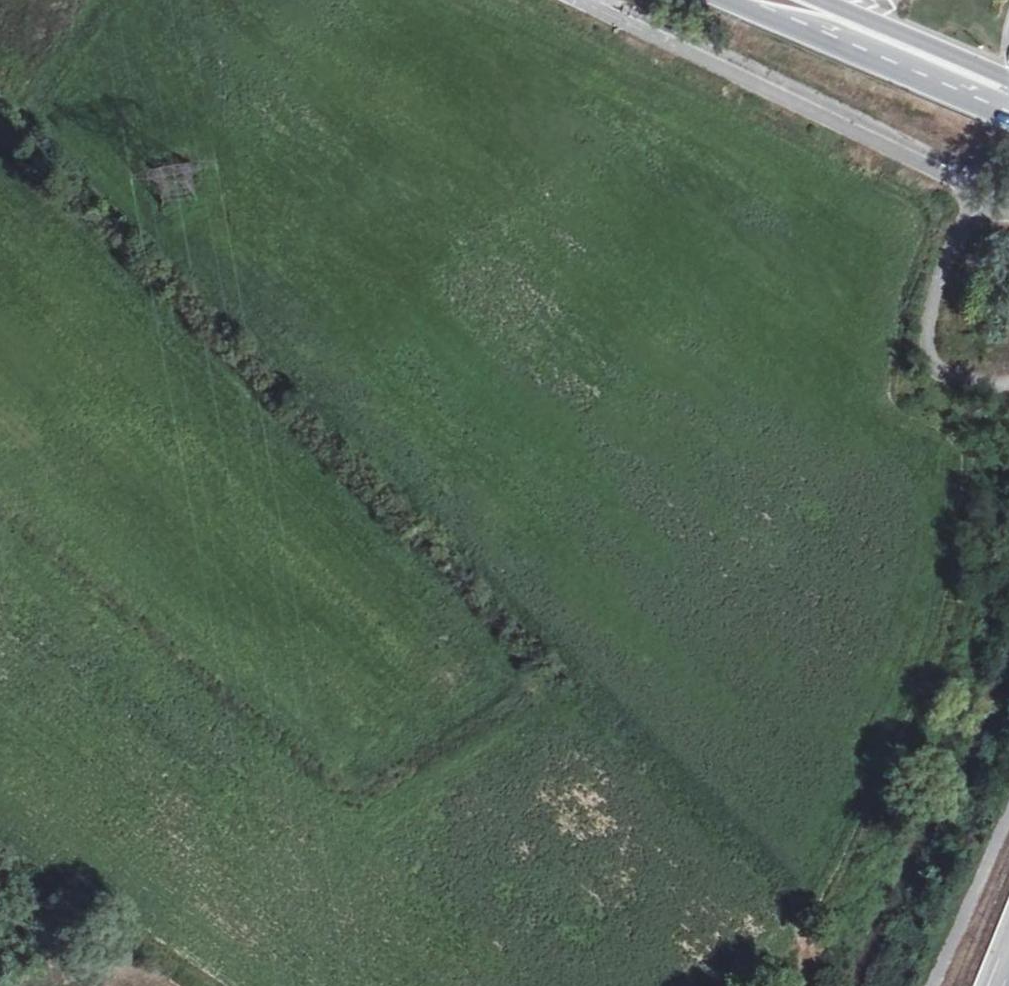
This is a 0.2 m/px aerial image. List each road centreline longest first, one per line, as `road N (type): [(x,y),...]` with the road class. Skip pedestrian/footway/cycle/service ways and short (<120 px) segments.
road 1 (secondary): [(727,0),(1008,110)]
road 2 (secondary): [(1008,77),(825,0)]

